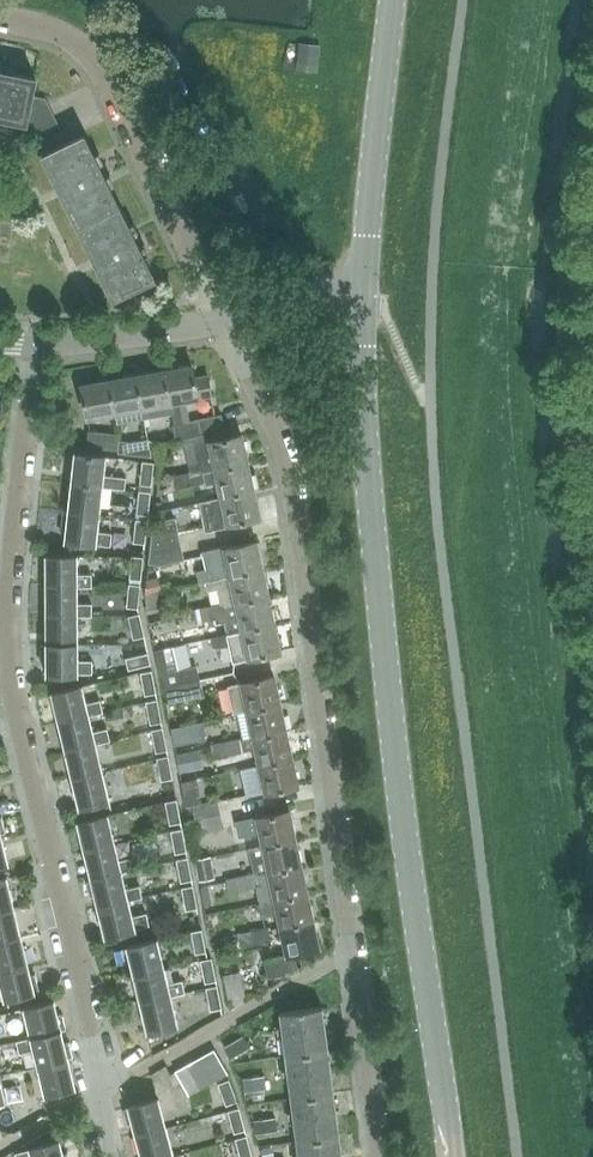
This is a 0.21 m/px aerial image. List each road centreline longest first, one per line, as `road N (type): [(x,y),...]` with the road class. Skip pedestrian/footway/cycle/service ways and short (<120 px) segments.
road 1 (tertiary): [(455,1156),(381,617),(360,287)]
road 2 (residential): [(220,321),(280,444),(365,1156)]
road 3 (residential): [(109,1156),(9,683),(35,345)]
road 4 (residential): [(0,21),(49,32),(95,60),(220,321)]
road 5 (tertiary): [(360,287),(392,0)]
road 6 (tertiary): [(35,345),(220,321)]
road 7 (tertiary): [(220,321),(360,287)]

